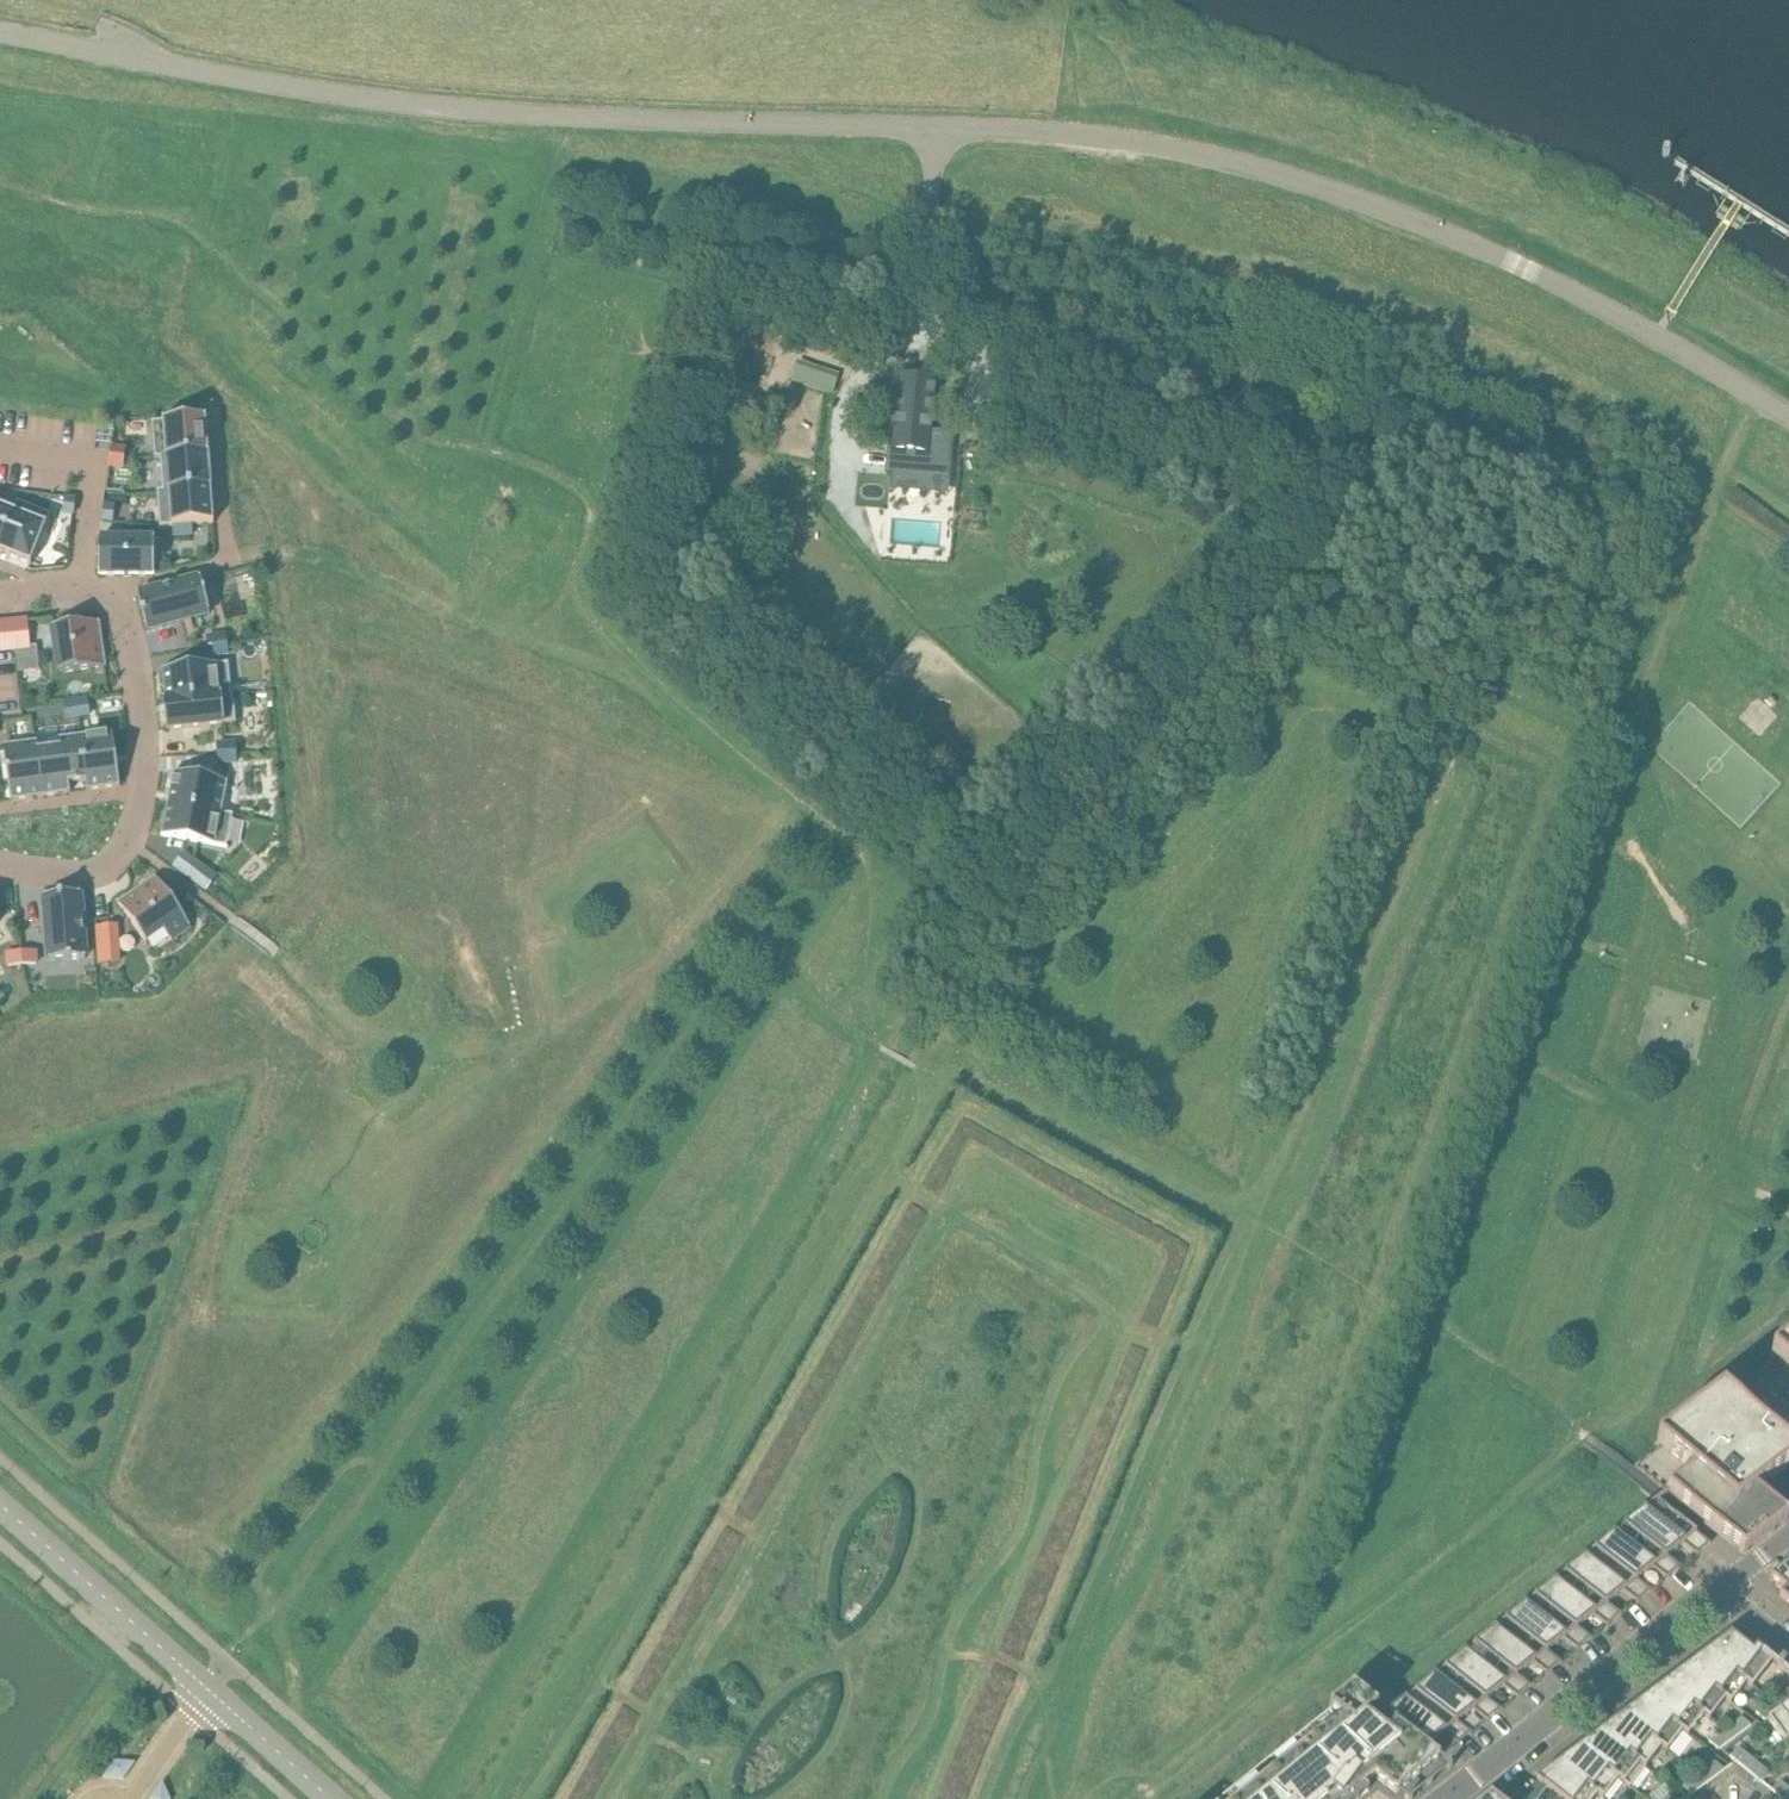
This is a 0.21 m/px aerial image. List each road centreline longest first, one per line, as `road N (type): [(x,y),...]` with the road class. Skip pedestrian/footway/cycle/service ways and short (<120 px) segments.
road 1 (tertiary): [(1788,417),(1654,335),(1520,267),(1355,199),(1200,156),(1061,135),(441,109),(0,31)]
road 2 (residential): [(0,593),(80,586),(109,596),(129,638),(142,759),(127,838),(96,870),(0,862)]
road 3 (residential): [(1447,1798),(1718,1589)]
road 4 (unclassified): [(0,1508),(207,1693)]
road 5 (unclassified): [(207,1693),(328,1798)]
road 6 (residential): [(207,1693),(131,1798)]

